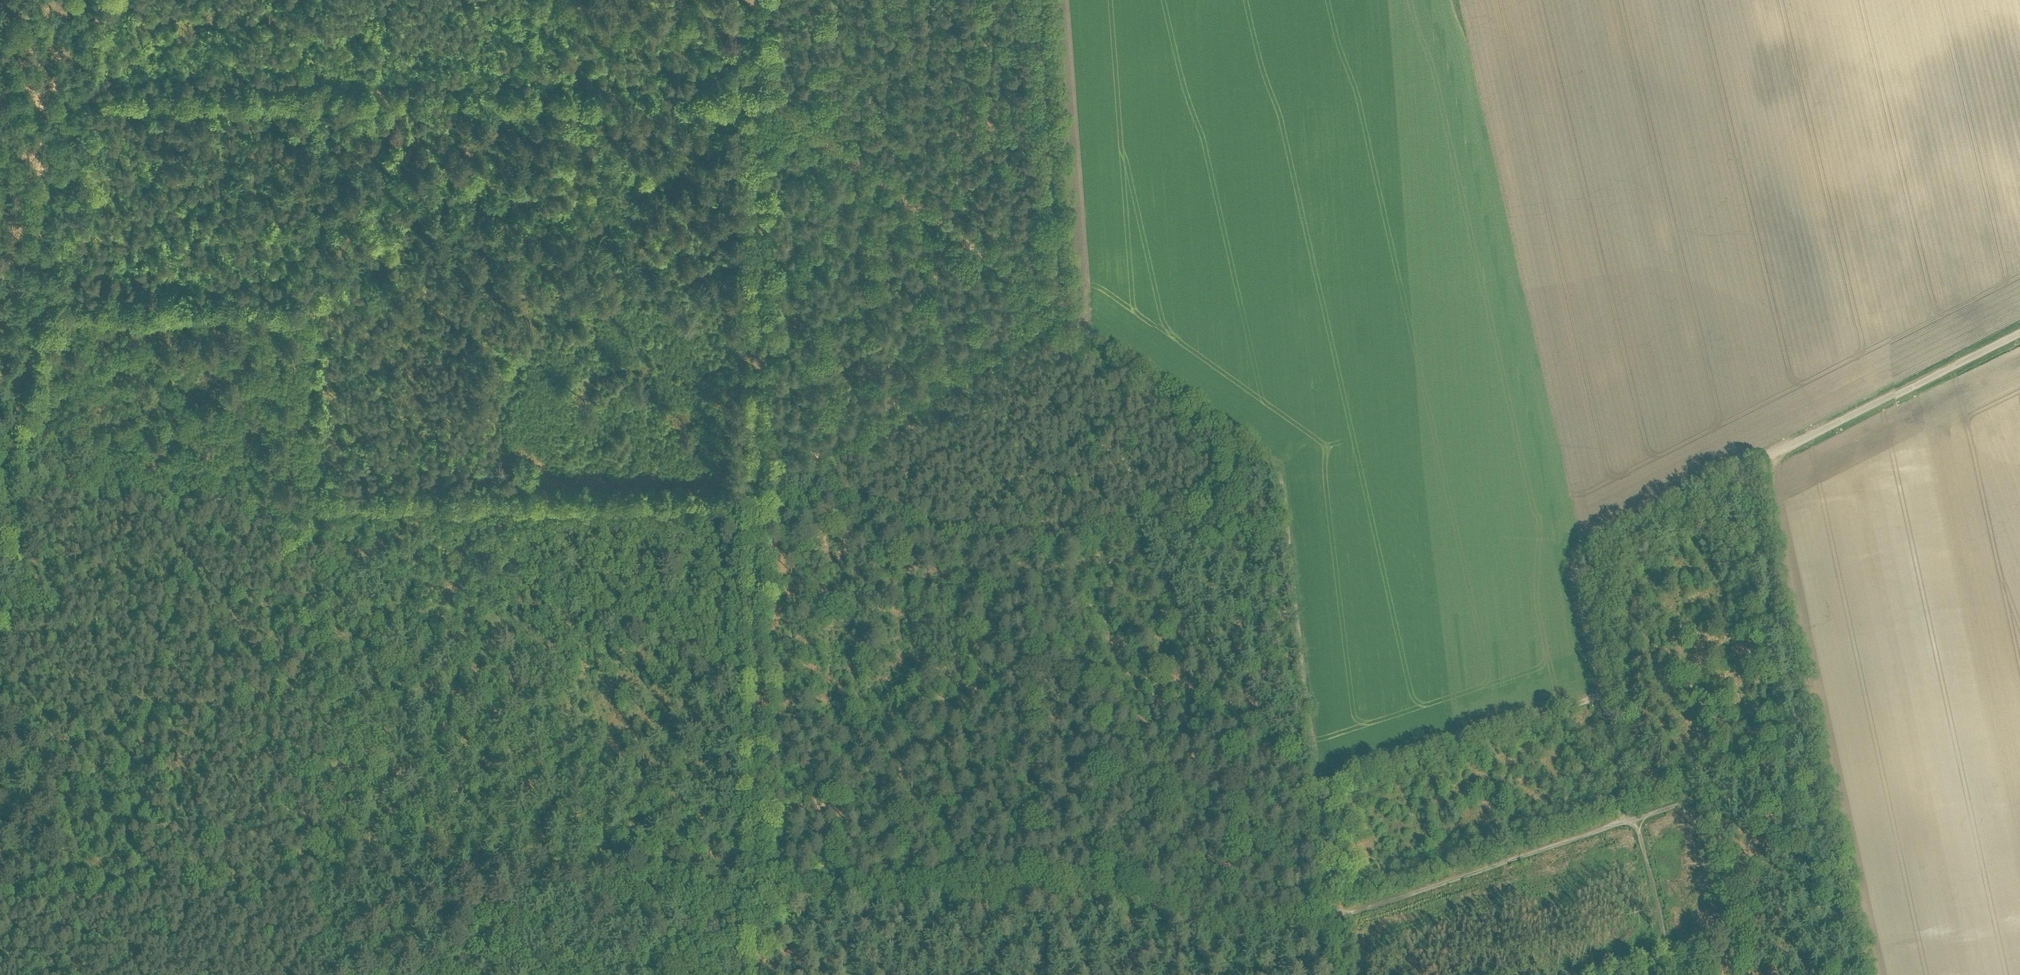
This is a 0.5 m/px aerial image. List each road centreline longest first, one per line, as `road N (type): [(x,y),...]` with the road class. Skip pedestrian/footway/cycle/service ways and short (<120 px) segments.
road 1 (track): [(1317,792),(1601,698),(1580,556),(1599,535),(1736,471),(1802,765),(1636,819)]
road 2 (track): [(1071,902),(0,904)]
road 3 (track): [(1032,0),(1054,308),(1281,478),(1317,792)]
road 4 (track): [(103,0),(83,105),(751,98)]
road 5 (track): [(1319,807),(1297,804),(1225,747),(1158,739),(1096,694),(1057,677),(1062,642),(1084,607),(1078,584),(1040,541),(970,529)]
road 6 (track): [(754,491),(756,974)]
road 7 (track): [(318,498),(754,491)]
road 8 (track): [(83,105),(8,505),(0,487)]
road 9 (track): [(1054,308),(751,98)]
road 10 (unclassified): [(1736,471),(2019,330)]
road 11 (track): [(323,299),(375,142),(403,0)]
road 12 (track): [(318,406),(318,498),(102,502)]
road 13 (track): [(751,0),(753,295)]
road 14 (track): [(1332,920),(1298,934),(1243,940),(1159,912),(1071,902)]
road 15 (track): [(1040,541),(1117,530),(1272,467)]
road 16 (track): [(970,529),(754,491)]
road 17 (track): [(1802,765),(1848,974)]
road 18 (track): [(1071,902),(1019,787),(1001,718)]
road 19 (track): [(753,295),(754,491)]
road 20 (track): [(1636,819),(1667,974)]
road 21 (track): [(1601,698),(1623,822),(1636,819)]
road 22 (track): [(102,502),(8,505),(0,546)]
road 23 (track): [(1332,920),(1317,792)]

